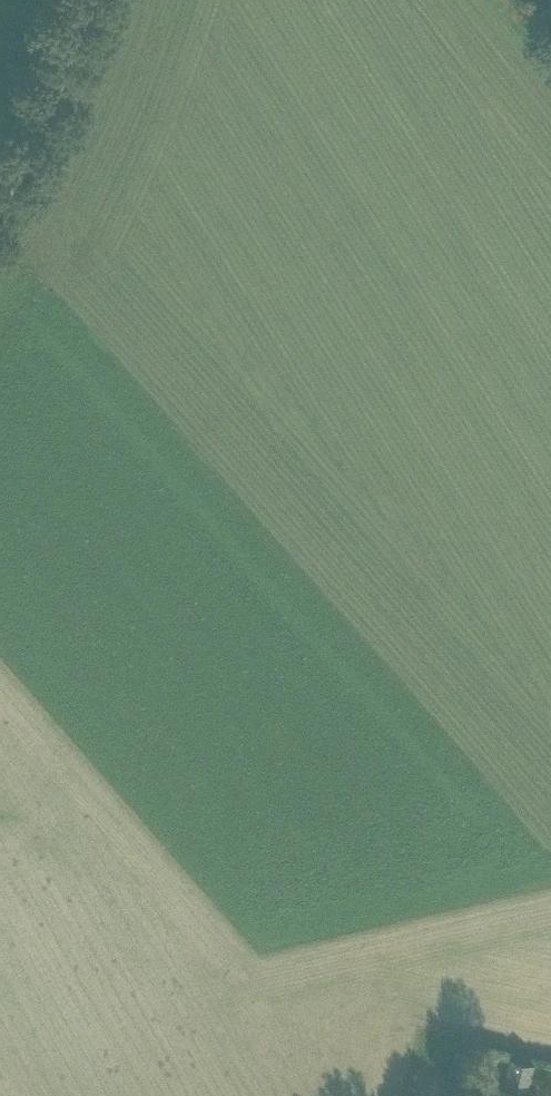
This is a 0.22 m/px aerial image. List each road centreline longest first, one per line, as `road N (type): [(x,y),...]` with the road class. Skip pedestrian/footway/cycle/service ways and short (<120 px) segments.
road 1 (unclassified): [(0,163),(61,0)]

